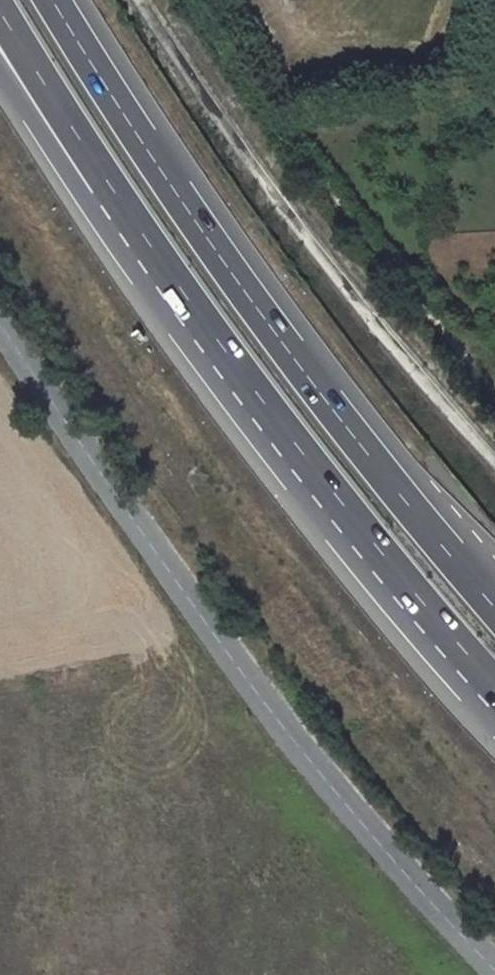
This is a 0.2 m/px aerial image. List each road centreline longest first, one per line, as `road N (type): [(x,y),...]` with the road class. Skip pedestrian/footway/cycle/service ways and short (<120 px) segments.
road 1 (residential): [(494,972),(252,688),(0,324)]
road 2 (trunk): [(494,607),(244,292),(53,0)]
road 3 (trunk): [(109,185),(374,546),(494,687)]
road 4 (trunk): [(0,11),(109,185)]
road 5 (trunk): [(0,70),(46,138),(109,185)]

